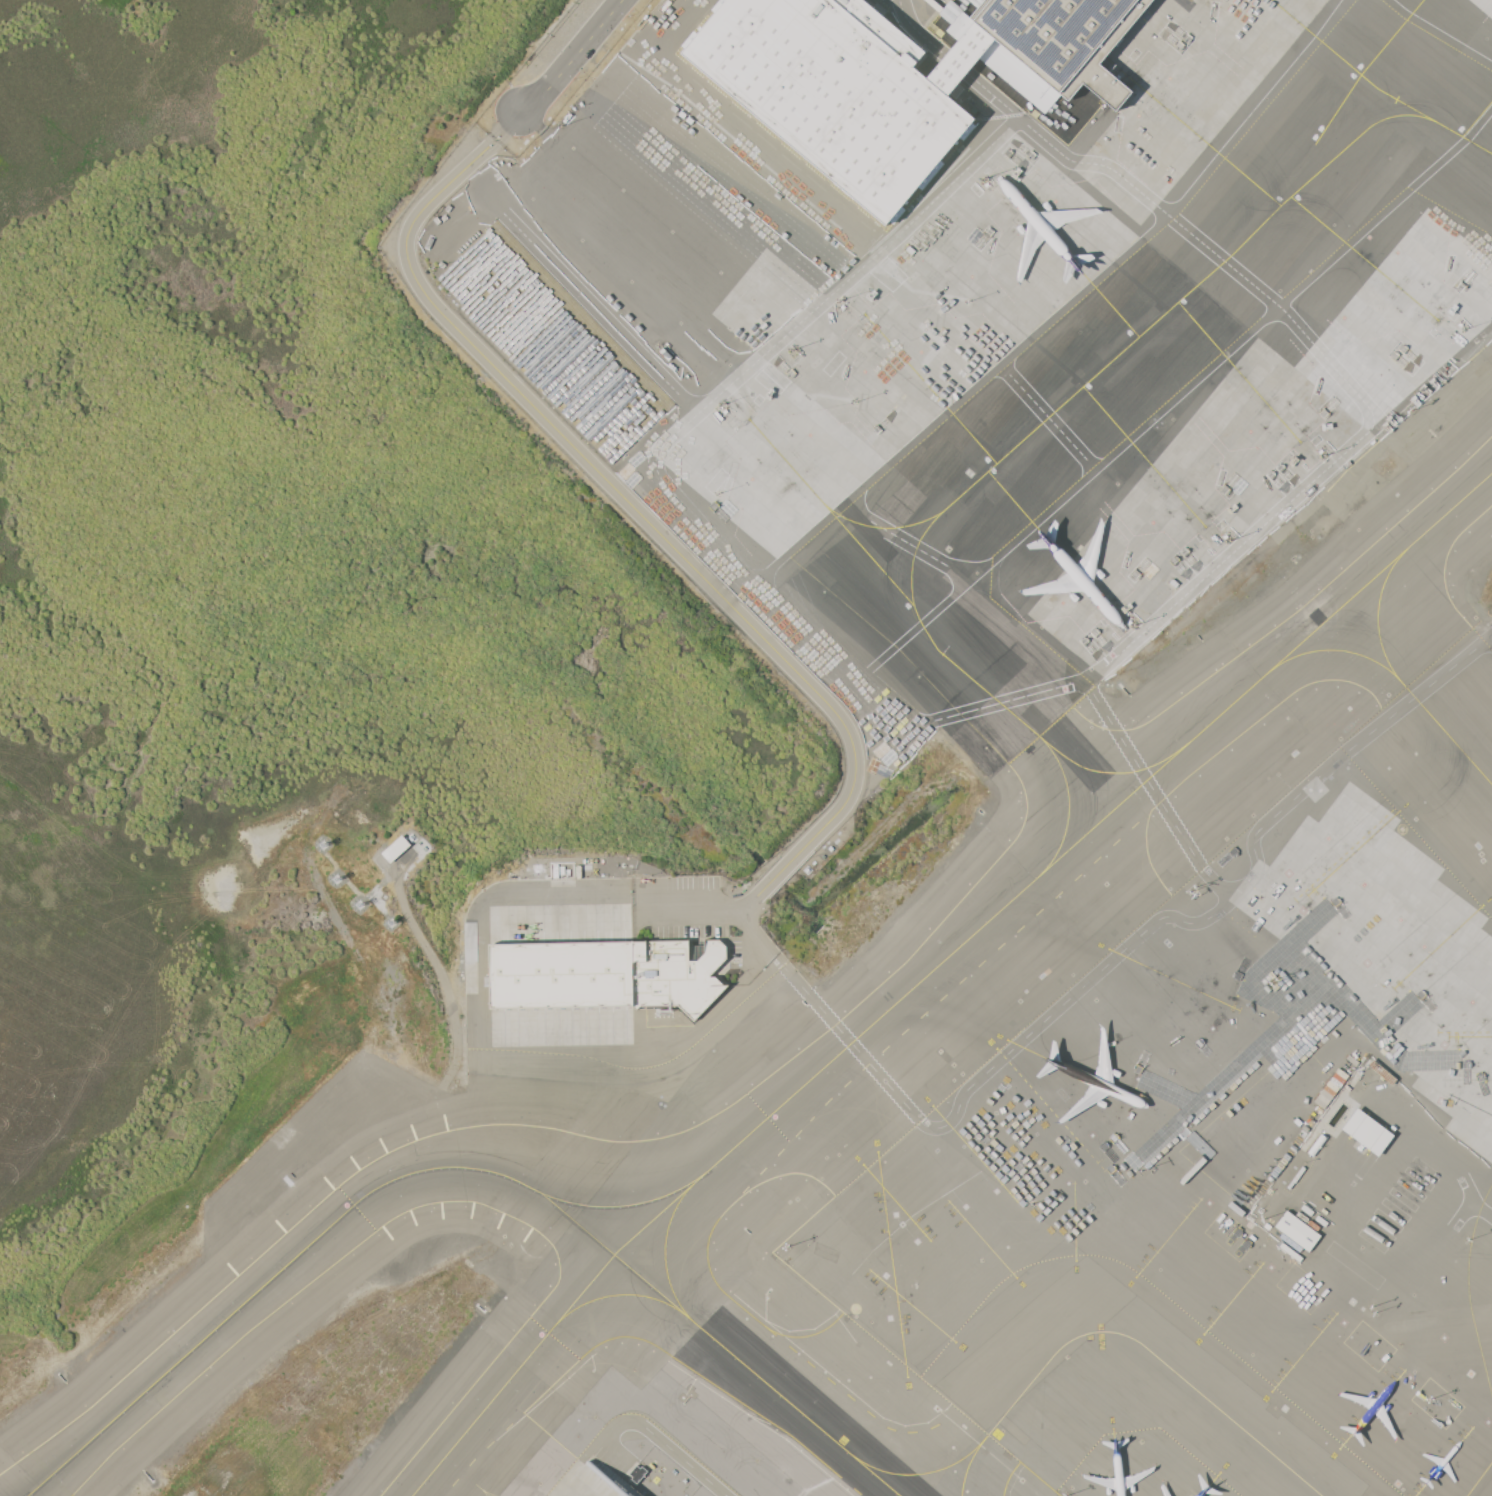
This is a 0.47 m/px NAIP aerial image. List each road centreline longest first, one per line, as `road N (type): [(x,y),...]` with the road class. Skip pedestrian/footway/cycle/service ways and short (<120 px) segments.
road 1 (residential): [(619,0),(520,111)]

